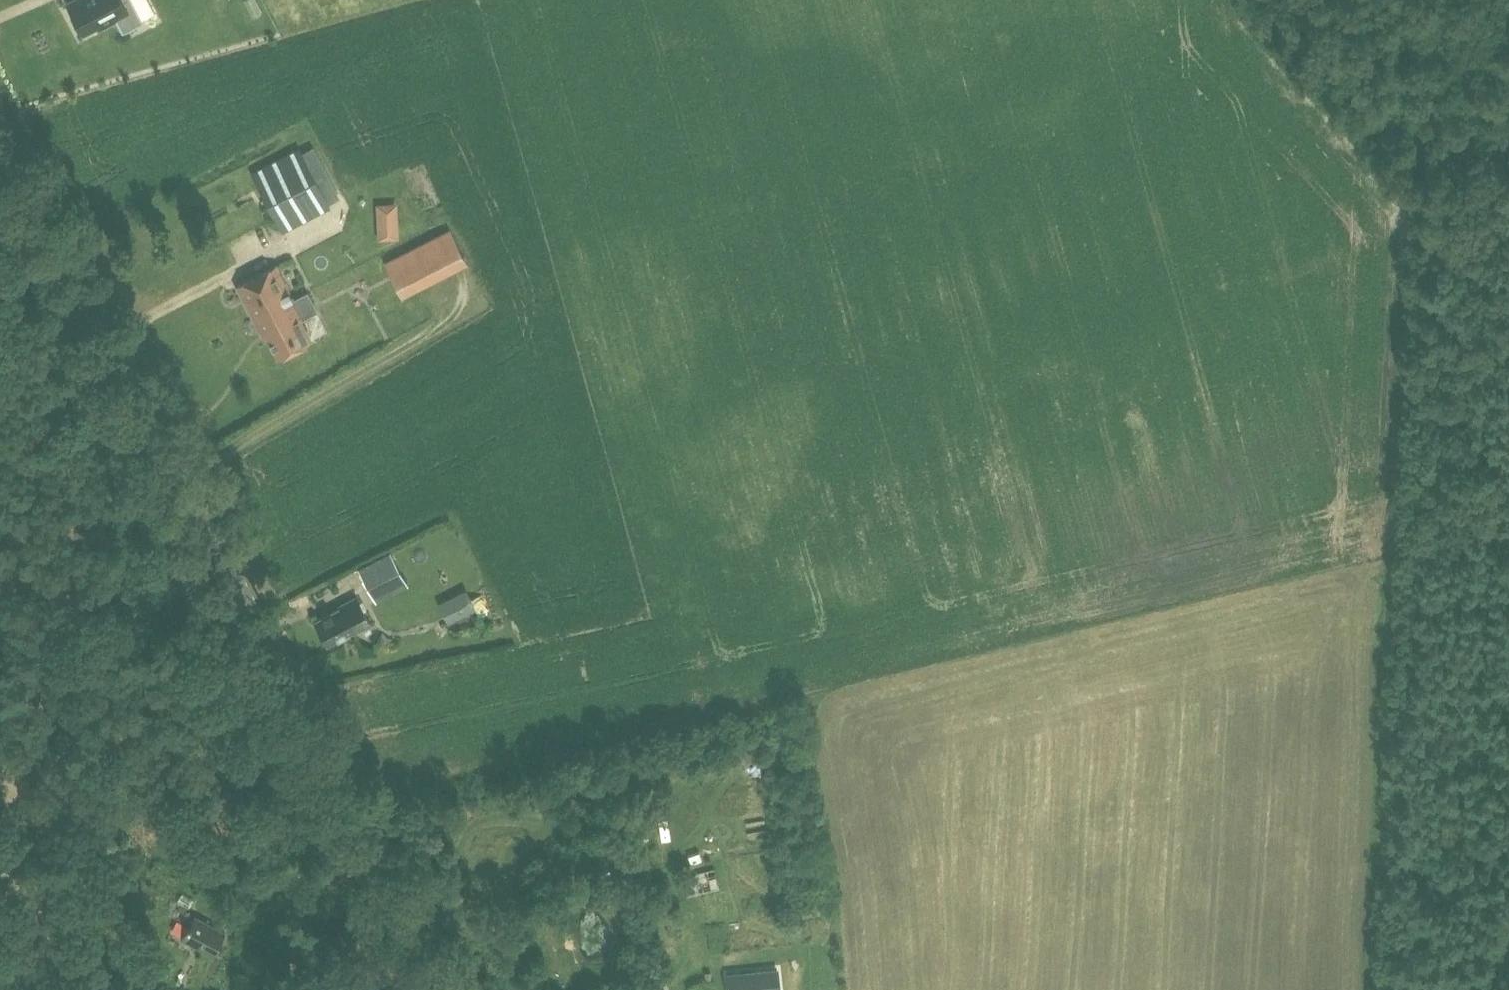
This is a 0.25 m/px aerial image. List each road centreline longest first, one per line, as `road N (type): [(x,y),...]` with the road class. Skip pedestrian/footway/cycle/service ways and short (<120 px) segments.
road 1 (tertiary): [(449,989),(0,124)]

